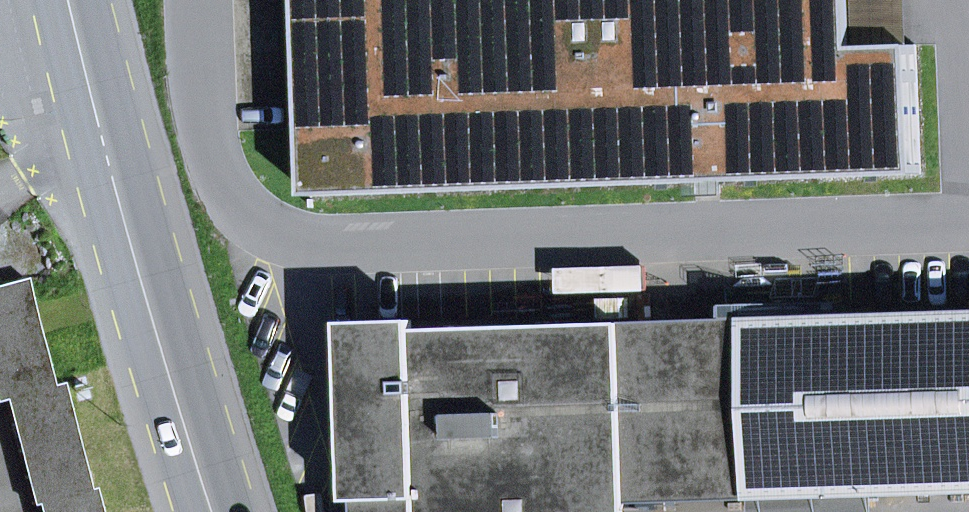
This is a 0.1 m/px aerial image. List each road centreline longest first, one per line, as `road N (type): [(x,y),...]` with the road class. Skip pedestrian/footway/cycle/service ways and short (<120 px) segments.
road 1 (primary): [(211,511),(110,164)]
road 2 (primary): [(110,164),(68,0)]

